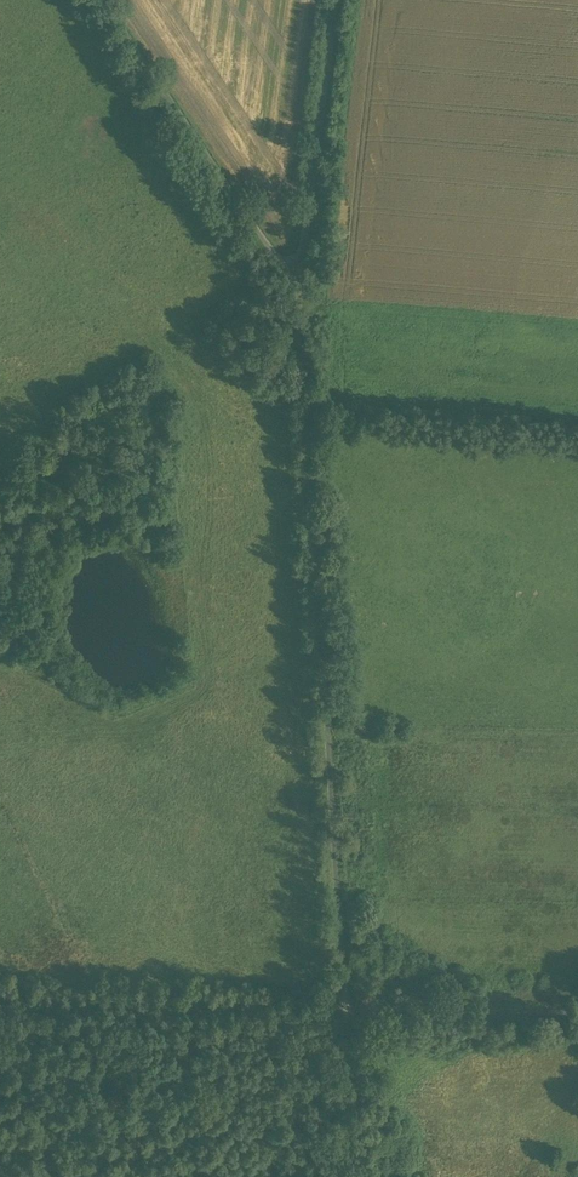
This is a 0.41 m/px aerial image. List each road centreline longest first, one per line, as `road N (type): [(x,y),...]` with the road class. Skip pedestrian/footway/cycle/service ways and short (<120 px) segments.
road 1 (unclassified): [(298,274),(347,1010),(577,1011)]
road 2 (unclassified): [(100,0),(240,213),(298,274)]
road 3 (unclassified): [(298,274),(336,0)]
road 4 (track): [(359,1176),(347,1010)]

